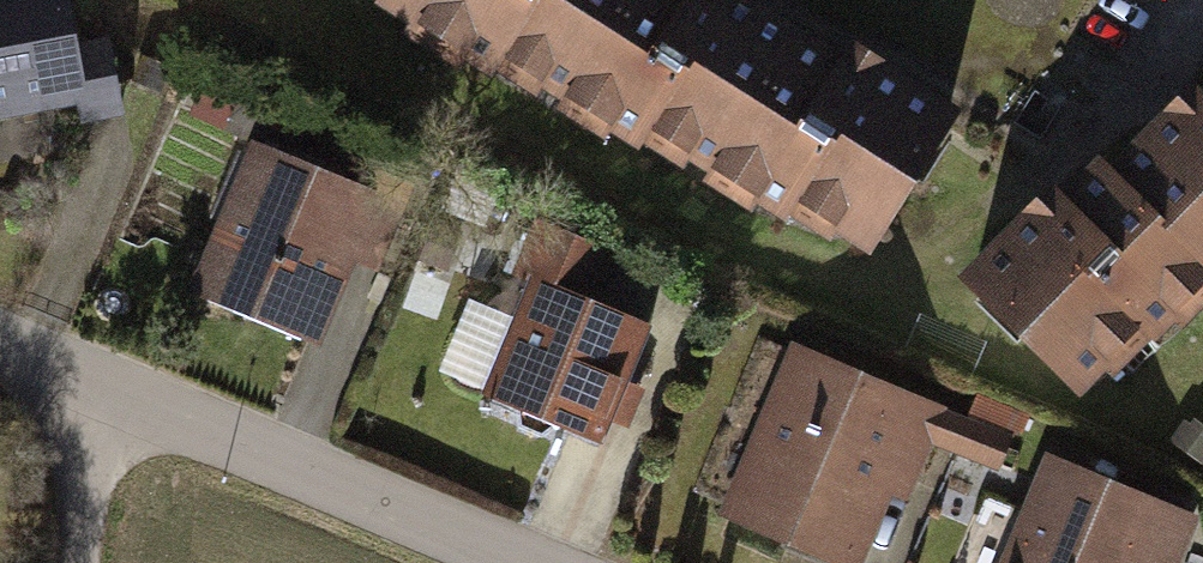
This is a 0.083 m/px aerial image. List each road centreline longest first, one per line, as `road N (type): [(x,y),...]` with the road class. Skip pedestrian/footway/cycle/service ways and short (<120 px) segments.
road 1 (residential): [(0,317),(228,429),(579,562)]

